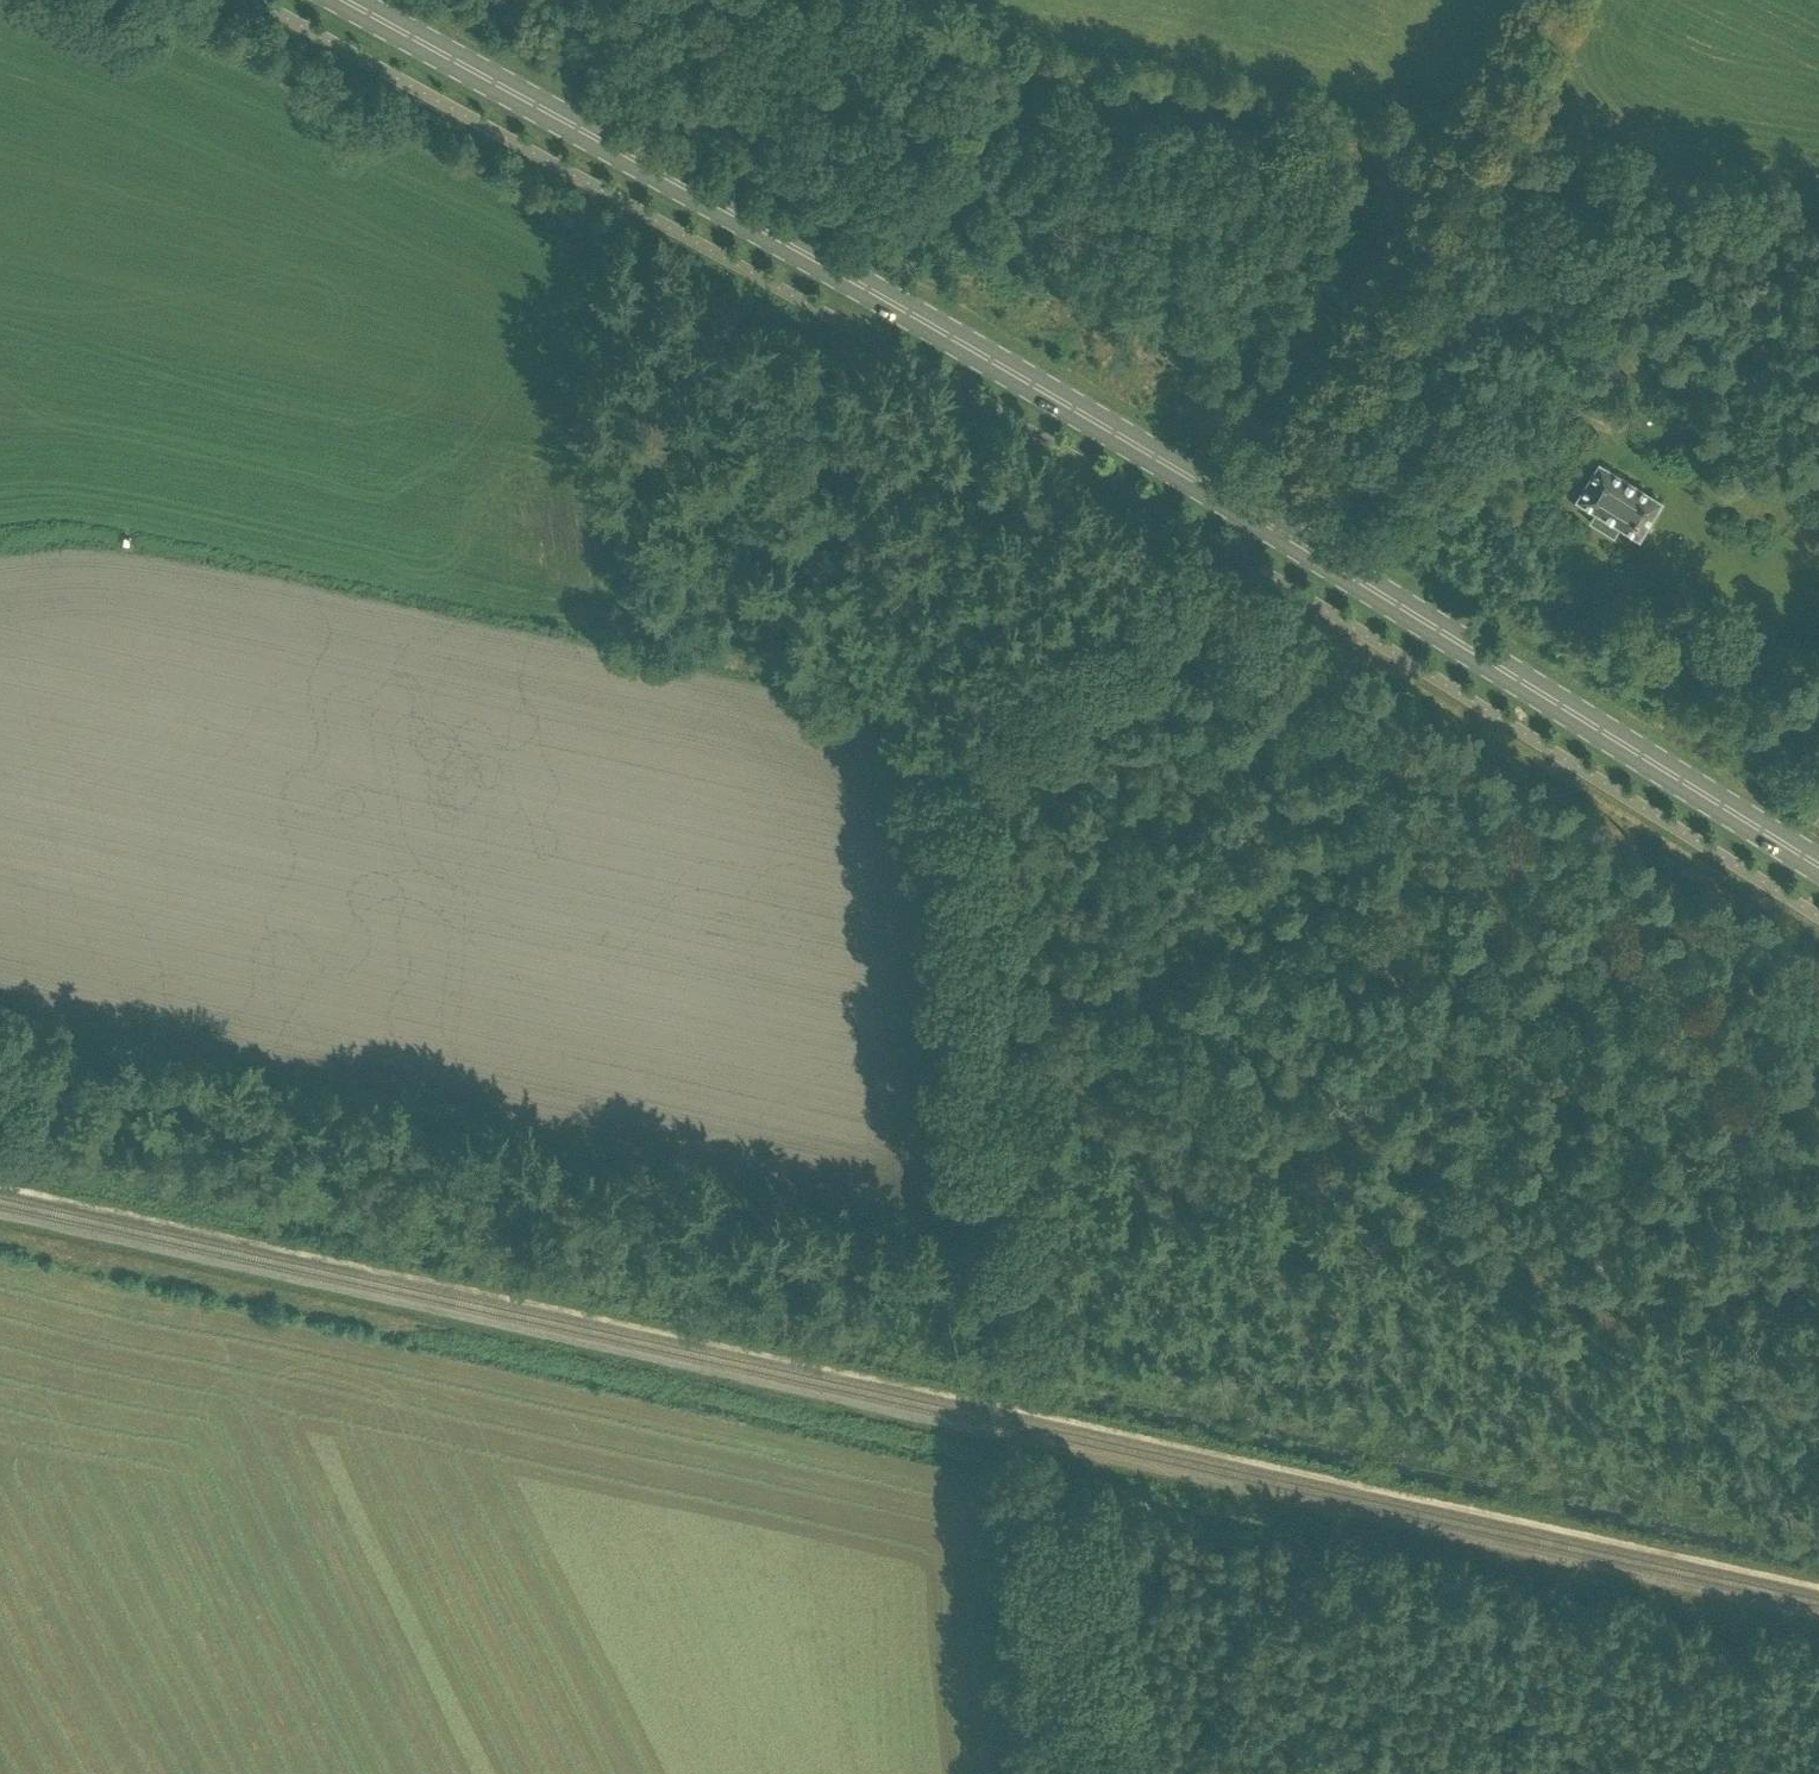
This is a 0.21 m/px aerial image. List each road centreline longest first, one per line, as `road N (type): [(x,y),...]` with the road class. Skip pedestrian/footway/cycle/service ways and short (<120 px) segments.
road 1 (primary): [(1248,520),(759,226),(346,0)]
road 2 (primary): [(1818,868),(1248,520)]
road 3 (unclassified): [(1248,520),(1537,0)]

